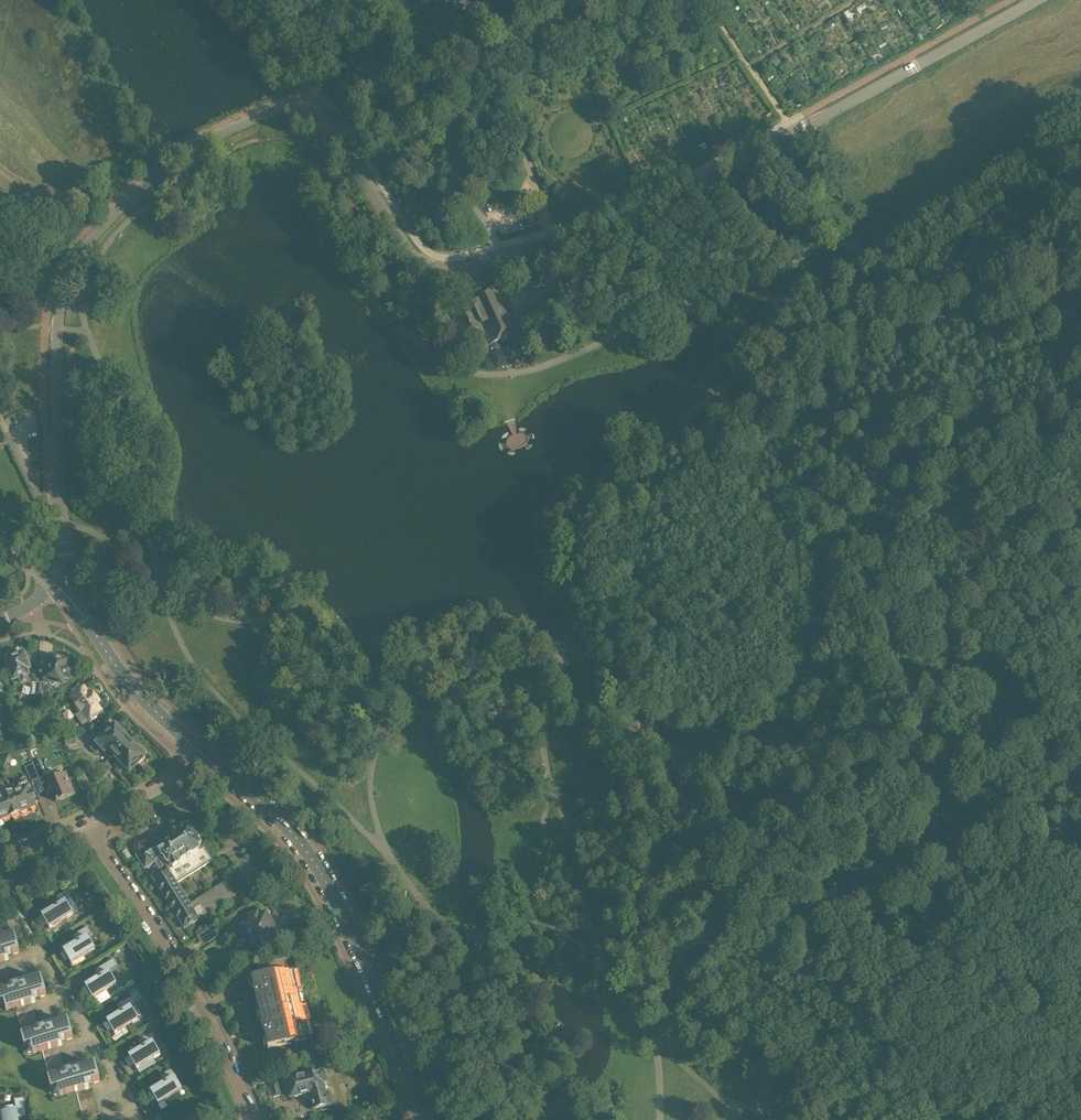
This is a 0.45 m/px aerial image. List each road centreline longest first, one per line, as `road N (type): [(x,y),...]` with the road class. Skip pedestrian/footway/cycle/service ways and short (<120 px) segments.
road 1 (residential): [(55,584),(65,565),(56,387),(67,282),(121,207),(202,143),(274,111),(314,111),(340,138),(409,254),(434,271),(459,271),(639,213),(1036,0)]
road 2 (track): [(314,148),(352,274),(402,330),(464,369),(535,368),(648,317),(719,300)]
road 3 (track): [(619,677),(653,750),(666,850),(707,950),(745,1008),(803,1055),(836,1105),(866,1119)]
road 4 (track): [(619,677),(673,683),(838,669),(970,693),(1080,679)]
road 5 (secondary): [(425,1119),(391,1017),(312,859),(274,813),(200,751)]
road 6 (track): [(388,857),(370,788),(379,705),(360,647),(325,622),(224,618),(161,587)]
road 7 (track): [(388,857),(219,698),(178,636),(161,587)]
road 8 (track): [(573,633),(582,555),(602,500),(760,354)]
road 9 (track): [(770,798),(779,819),(814,854),(867,885),(1080,921)]
road 10 (residential): [(251,1119),(199,994),(86,822)]
road 11 (track): [(86,330),(88,278),(142,209),(251,141),(285,139),(314,148)]
road 12 (track): [(598,953),(543,755),(573,633)]
road 13 (track): [(156,575),(152,522),(168,449),(155,421),(105,371),(86,330)]
road 14 (track): [(863,262),(1080,125)]
road 15 (residential): [(138,1114),(20,918),(0,920)]
road 16 (secondary): [(200,751),(124,676),(55,584)]
road 17 (track): [(870,738),(931,744),(997,769),(1080,768)]
road 18 (track): [(619,677),(636,463)]
road 19 (track): [(477,964),(500,994),(527,1058),(546,1065),(549,1040),(506,998)]
road 20 (track): [(477,964),(525,921),(551,784)]
road 21 (track): [(762,1024),(752,1029),(625,959),(598,953)]
road 22 (track): [(484,57),(458,104),(453,135),(470,198),(488,226)]
road 23 (track): [(660,1119),(655,1042),(598,953)]
road 24 (track): [(863,262),(851,245),(827,243),(719,300)]
road 25 (track): [(760,354),(850,283),(863,262)]
road 26 (track): [(477,964),(388,857)]
road 27 (track): [(565,651),(492,633),(459,686)]
road 28 (residential): [(86,822),(178,776),(200,751)]
road 29 (track): [(855,0),(749,68)]

